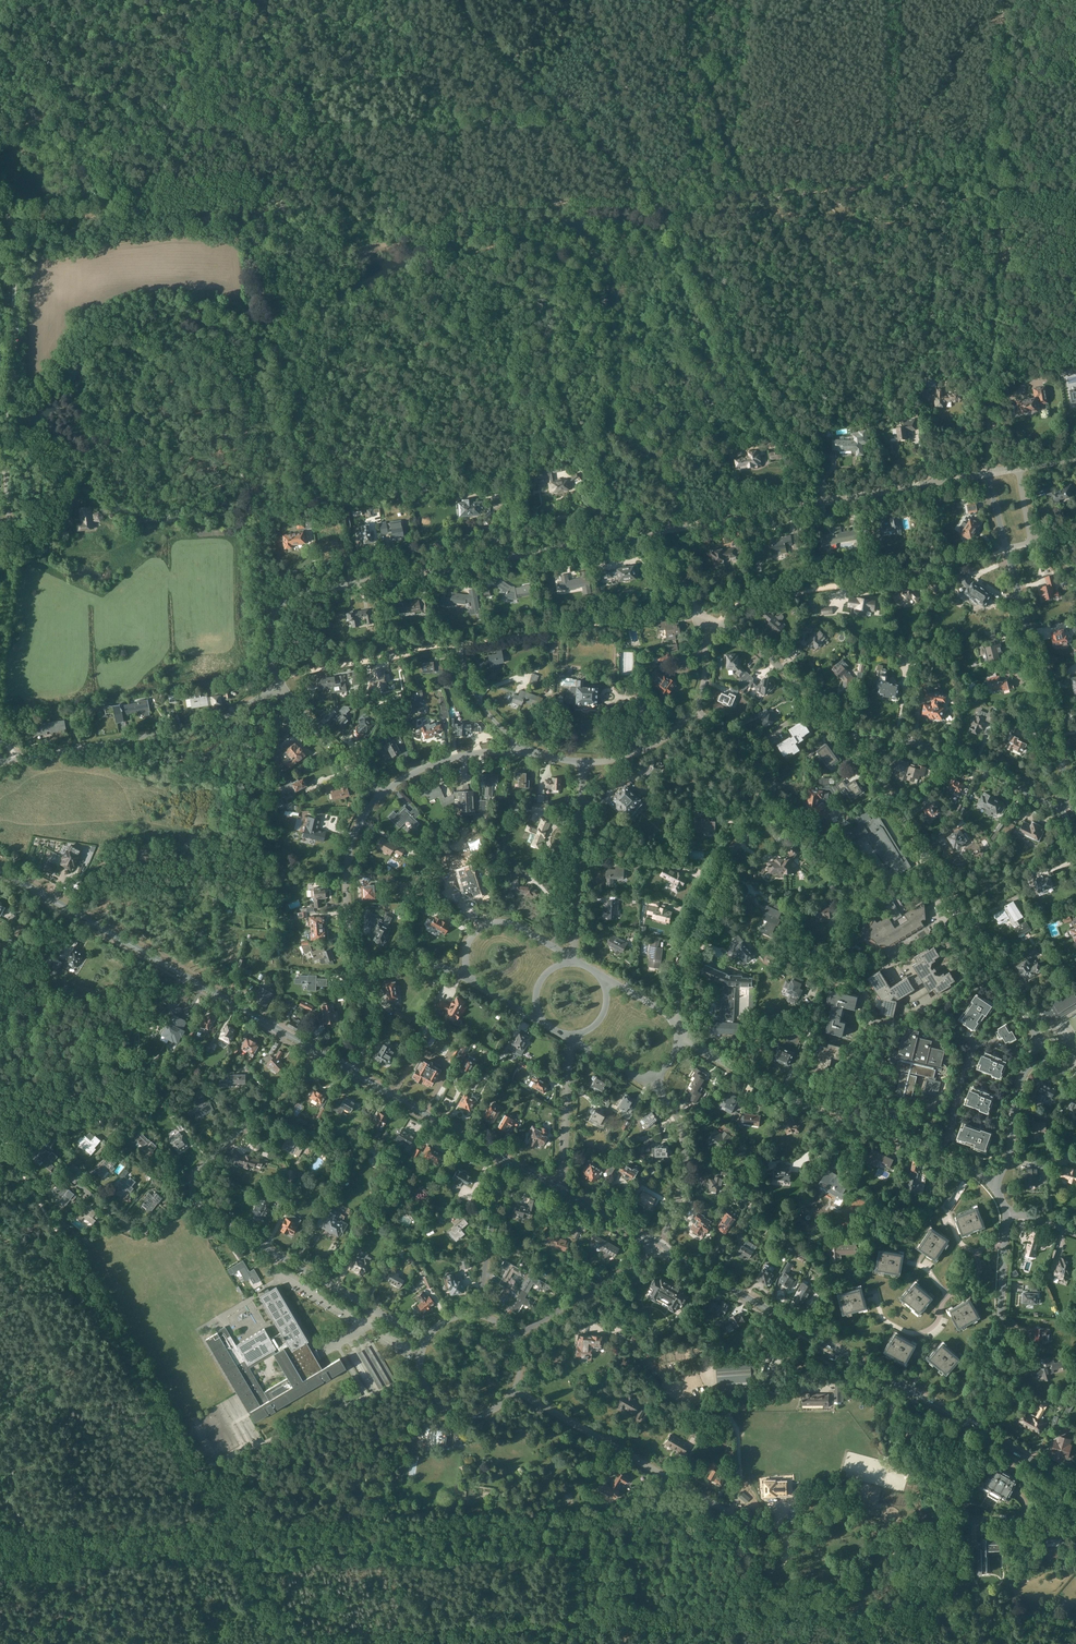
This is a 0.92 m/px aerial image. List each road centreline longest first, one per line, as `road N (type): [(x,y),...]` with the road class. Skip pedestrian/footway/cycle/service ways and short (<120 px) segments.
road 1 (residential): [(272,687),(276,606),(307,590),(818,501)]
road 2 (residential): [(677,1026),(686,924),(767,797),(760,754),(692,710)]
road 3 (tertiary): [(318,1057),(0,871)]
road 4 (residential): [(844,730),(1036,1039)]
road 5 (track): [(63,1241),(239,1539)]
road 6 (residential): [(996,1182),(681,1042)]
road 7 (tertiary): [(972,1430),(678,1259)]
road 8 (residential): [(427,1346),(186,1203)]
road 9 (unclassified): [(743,1520),(512,1385)]
road 10 (residential): [(1071,806),(1005,549)]
road 11 (residential): [(272,687),(204,726),(22,758)]
road 12 (residential): [(1061,810),(937,750),(844,730)]
road 13 (residential): [(1007,1209),(992,1365),(972,1430)]
road 14 (unclassified): [(6,422),(16,238),(0,206)]
road 15 (track): [(992,388),(1000,172)]
road 16 (residential): [(0,628),(6,422)]
road 17 (residential): [(186,1203),(189,1176),(318,1057)]
road 18 (residential): [(570,964),(580,764)]
road 19 (residential): [(357,966),(343,855),(380,793)]
road 20 (tertiary): [(507,1161),(348,1073)]
road 21 (residential): [(660,1244),(684,1149),(680,1125),(654,1077)]
road 22 (residential): [(818,501),(989,472)]
road 23 (unclassified): [(509,1340),(656,1249)]
road 24 (track): [(1000,172),(1005,0)]
road 25 (residential): [(844,730),(716,622)]
road 26 (unclassified): [(479,1319),(507,1161)]
road 27 (residential): [(465,978),(466,941),(495,920),(561,952),(564,964)]
road 28 (residential): [(380,793),(280,683),(272,687)]
road 29 (residential): [(558,1190),(573,1036)]
road 30 (residential): [(380,793),(443,761),(524,750)]
road 31 (residential): [(186,1203),(138,1232),(66,1171)]
road 32 (unclassified): [(427,1346),(423,1373),(445,1404),(483,1409),(512,1385)]
road 33 (residential): [(692,710),(647,748),(580,764)]
road 34 (residential): [(524,750),(472,698),(459,650)]
road 35 (track): [(239,1539),(303,1643)]

